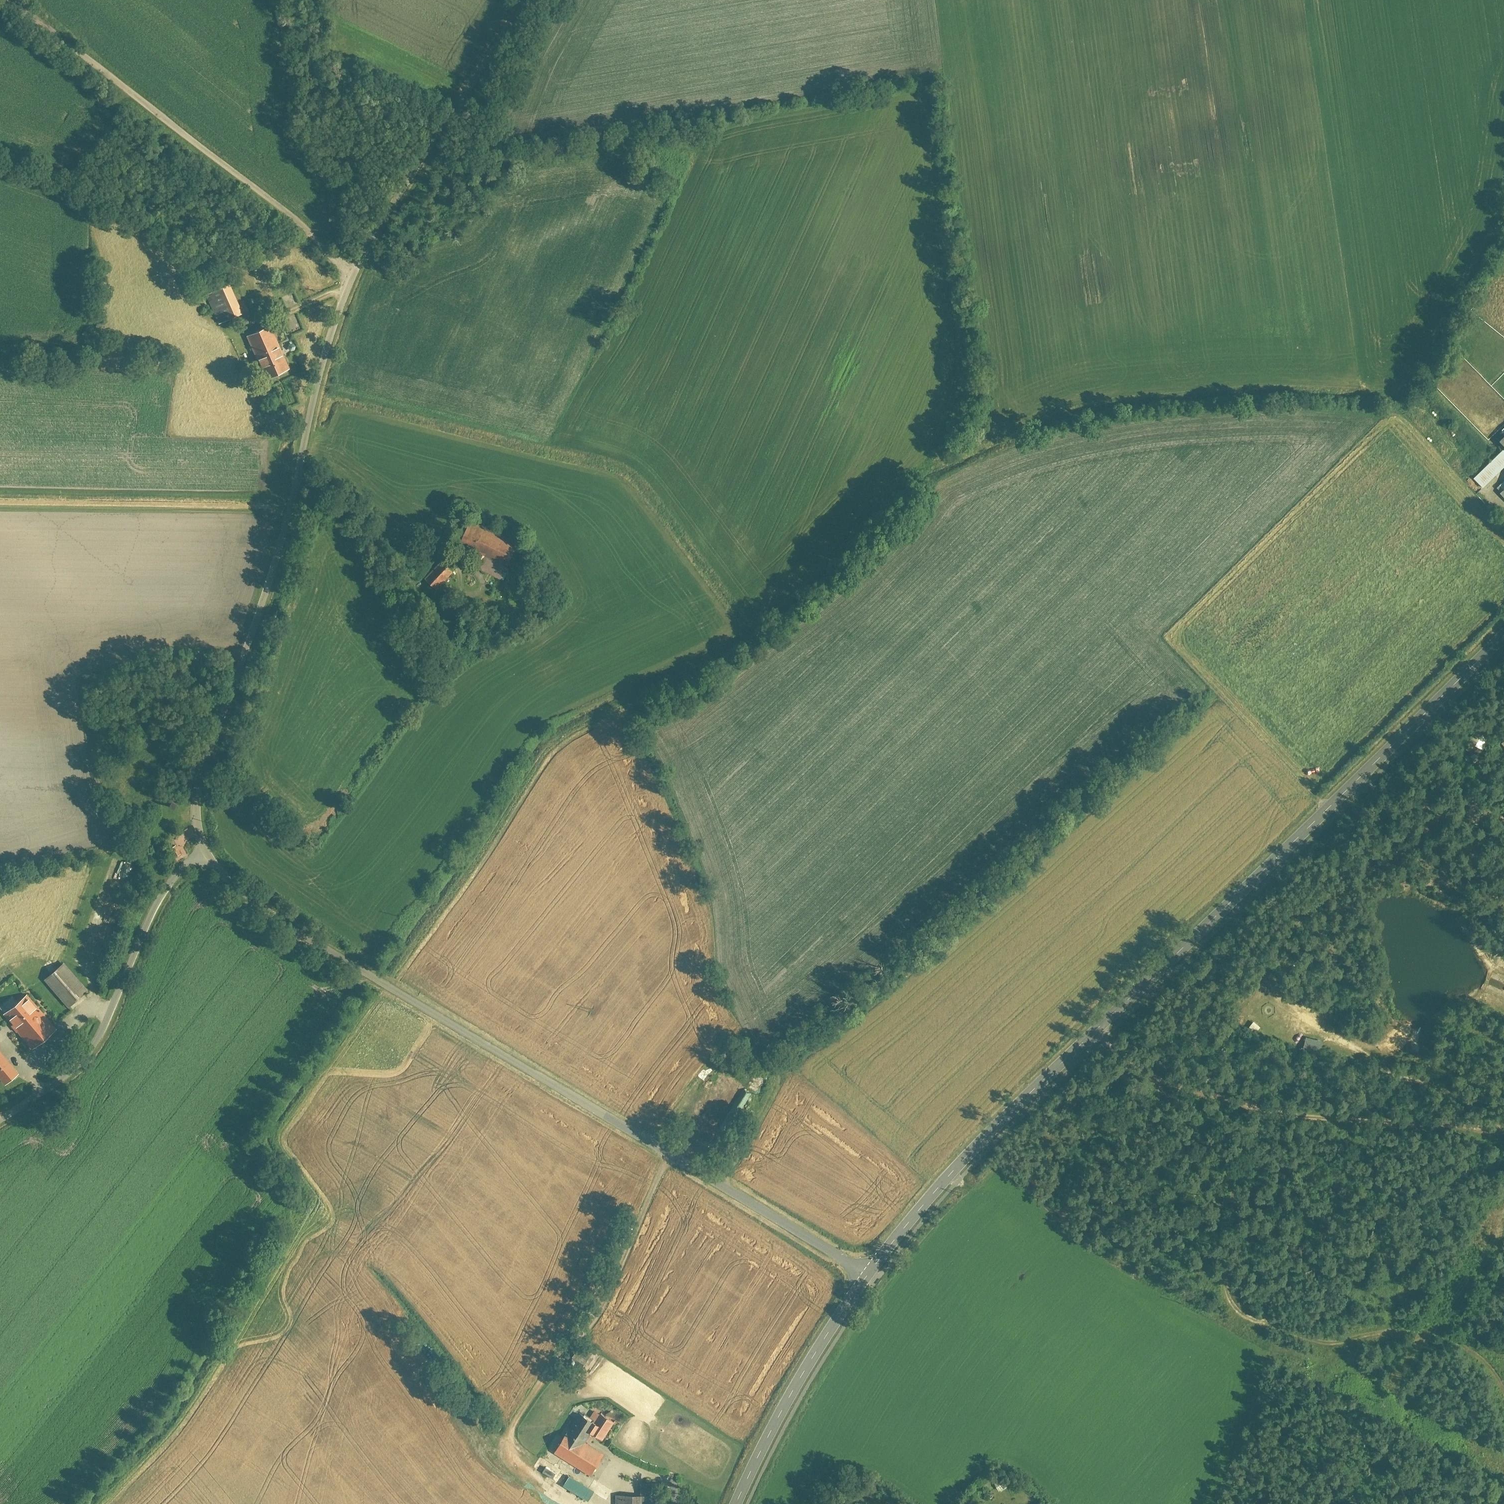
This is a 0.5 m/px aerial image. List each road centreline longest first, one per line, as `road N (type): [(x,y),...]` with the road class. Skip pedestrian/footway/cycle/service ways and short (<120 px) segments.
road 1 (residential): [(523,0),(367,235),(245,653),(199,768),(201,851)]
road 2 (tertiary): [(867,1272),(979,1147),(1503,627)]
road 3 (residential): [(201,851),(324,941),(867,1272)]
road 4 (track): [(1141,1059),(1212,1142),(1233,1184),(1226,1290),(1243,1314),(1274,1328),(1350,1341),(1400,1331),(1446,1340),(1487,1366),(1503,1394)]
road 5 (track): [(356,269),(22,0)]
road 6 (track): [(1090,1041),(1237,1103),(1369,1124),(1503,1129)]
road 7 (residential): [(0,1120),(92,1048),(165,890),(201,851)]
road 8 (tertiary): [(737,1503),(801,1376),(867,1272)]
road 9 (track): [(1503,903),(1317,814)]

